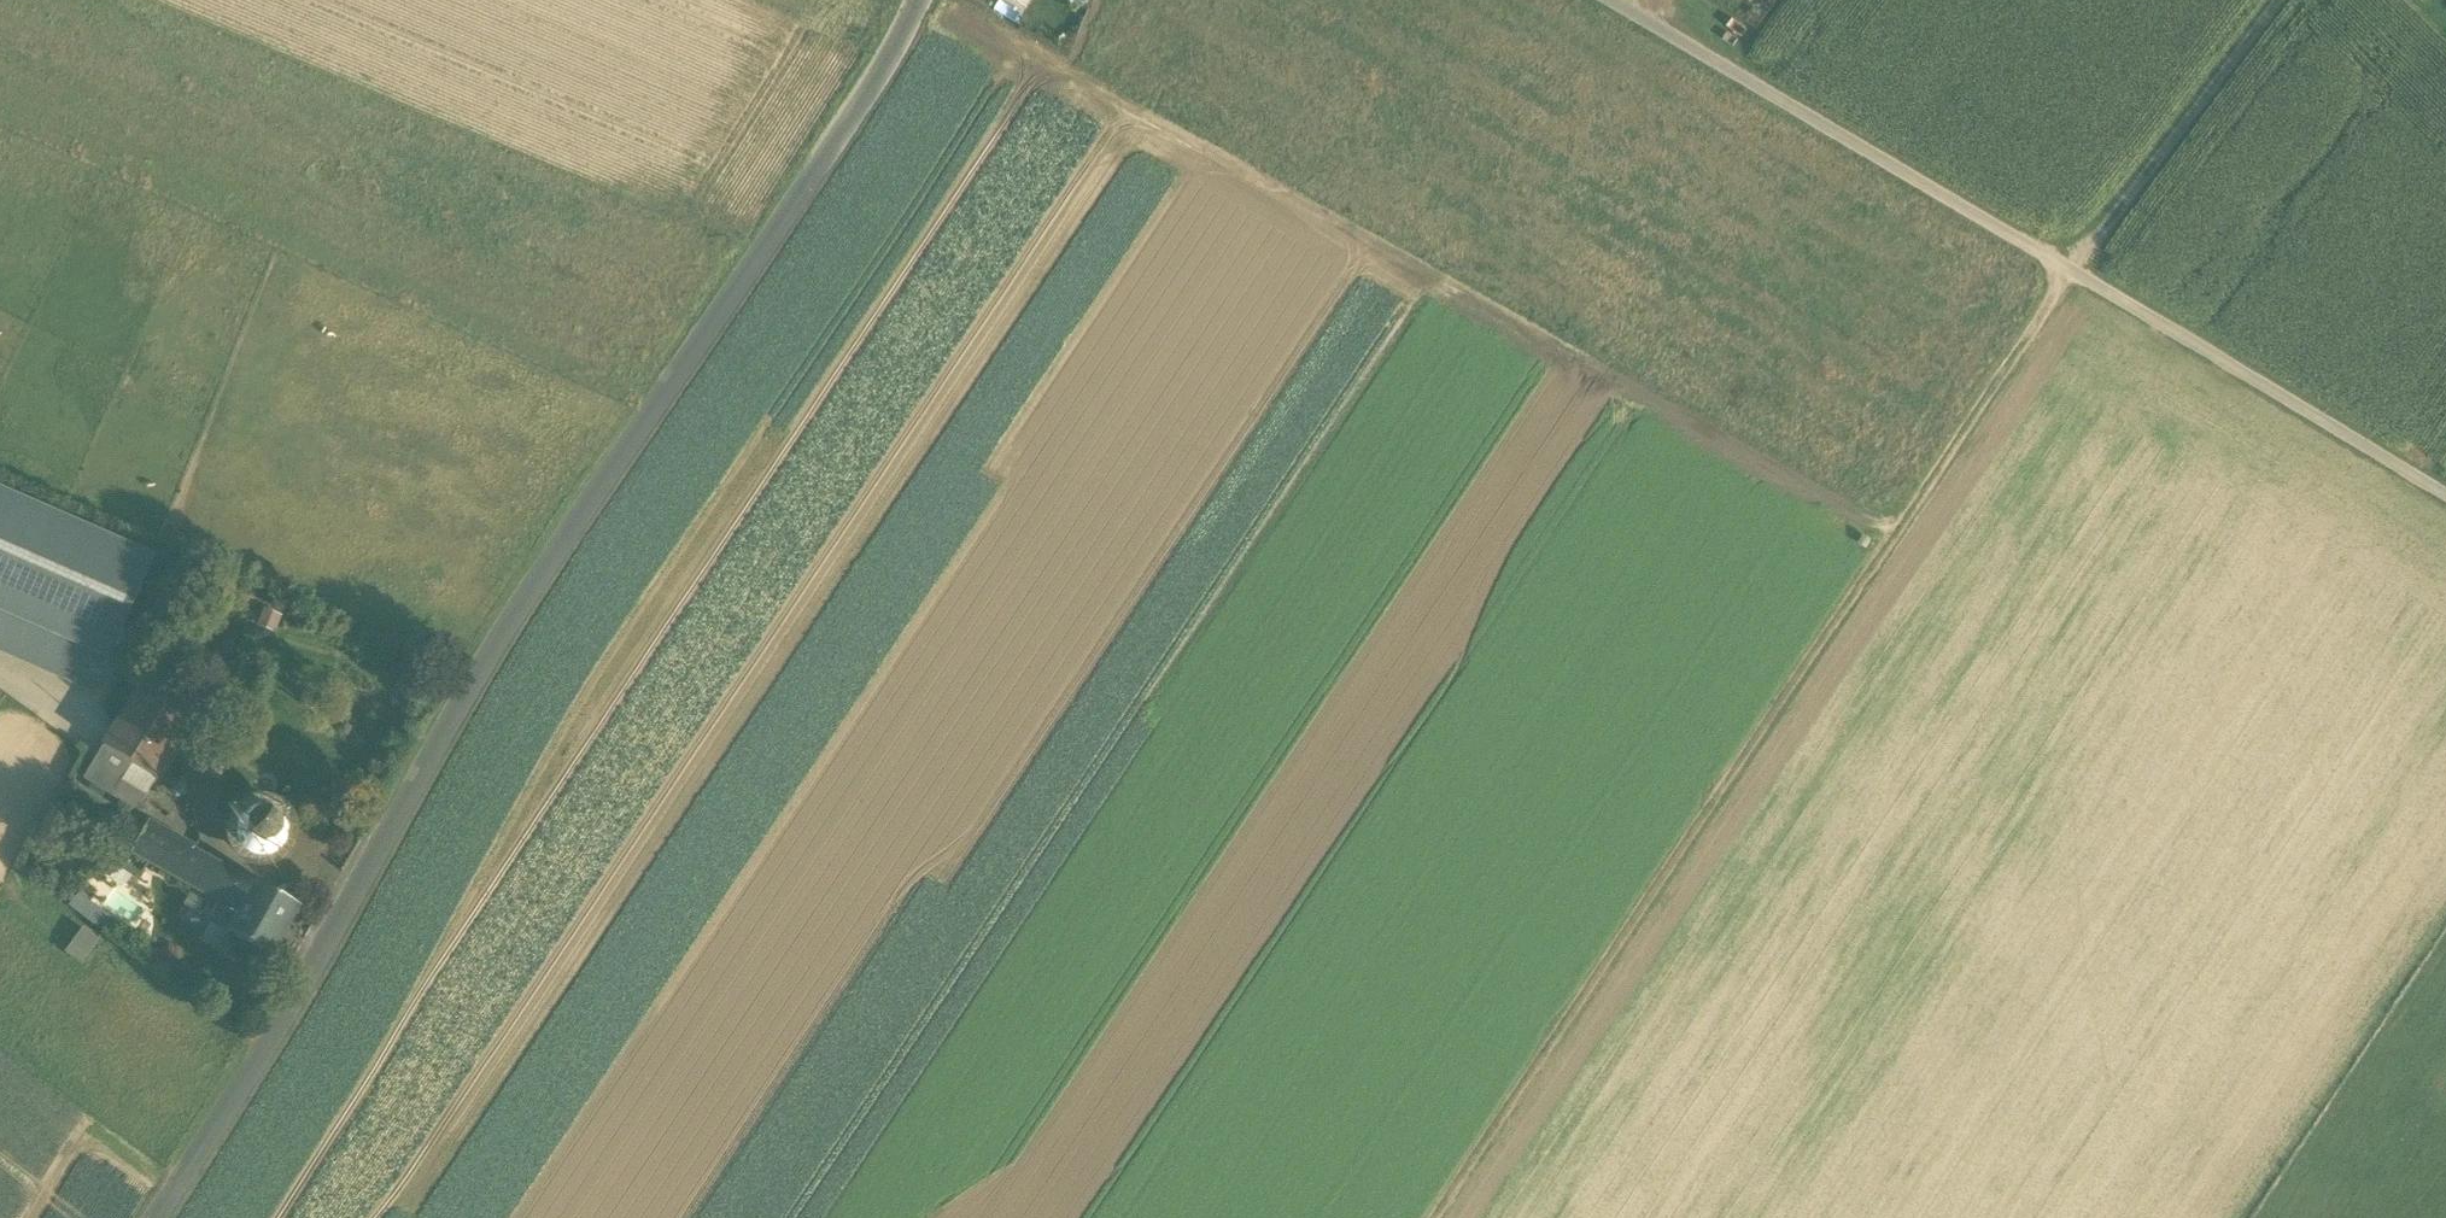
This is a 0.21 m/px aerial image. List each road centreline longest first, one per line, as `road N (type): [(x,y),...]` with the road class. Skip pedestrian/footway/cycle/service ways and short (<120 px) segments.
road 1 (residential): [(918,0),(871,90),(475,664),(291,1003),(157,1217)]
road 2 (track): [(1434,1217),(2070,274)]
road 3 (track): [(2070,274),(1611,0)]
road 4 (track): [(2445,497),(2070,274)]
road 5 (track): [(2289,0),(2070,274)]

